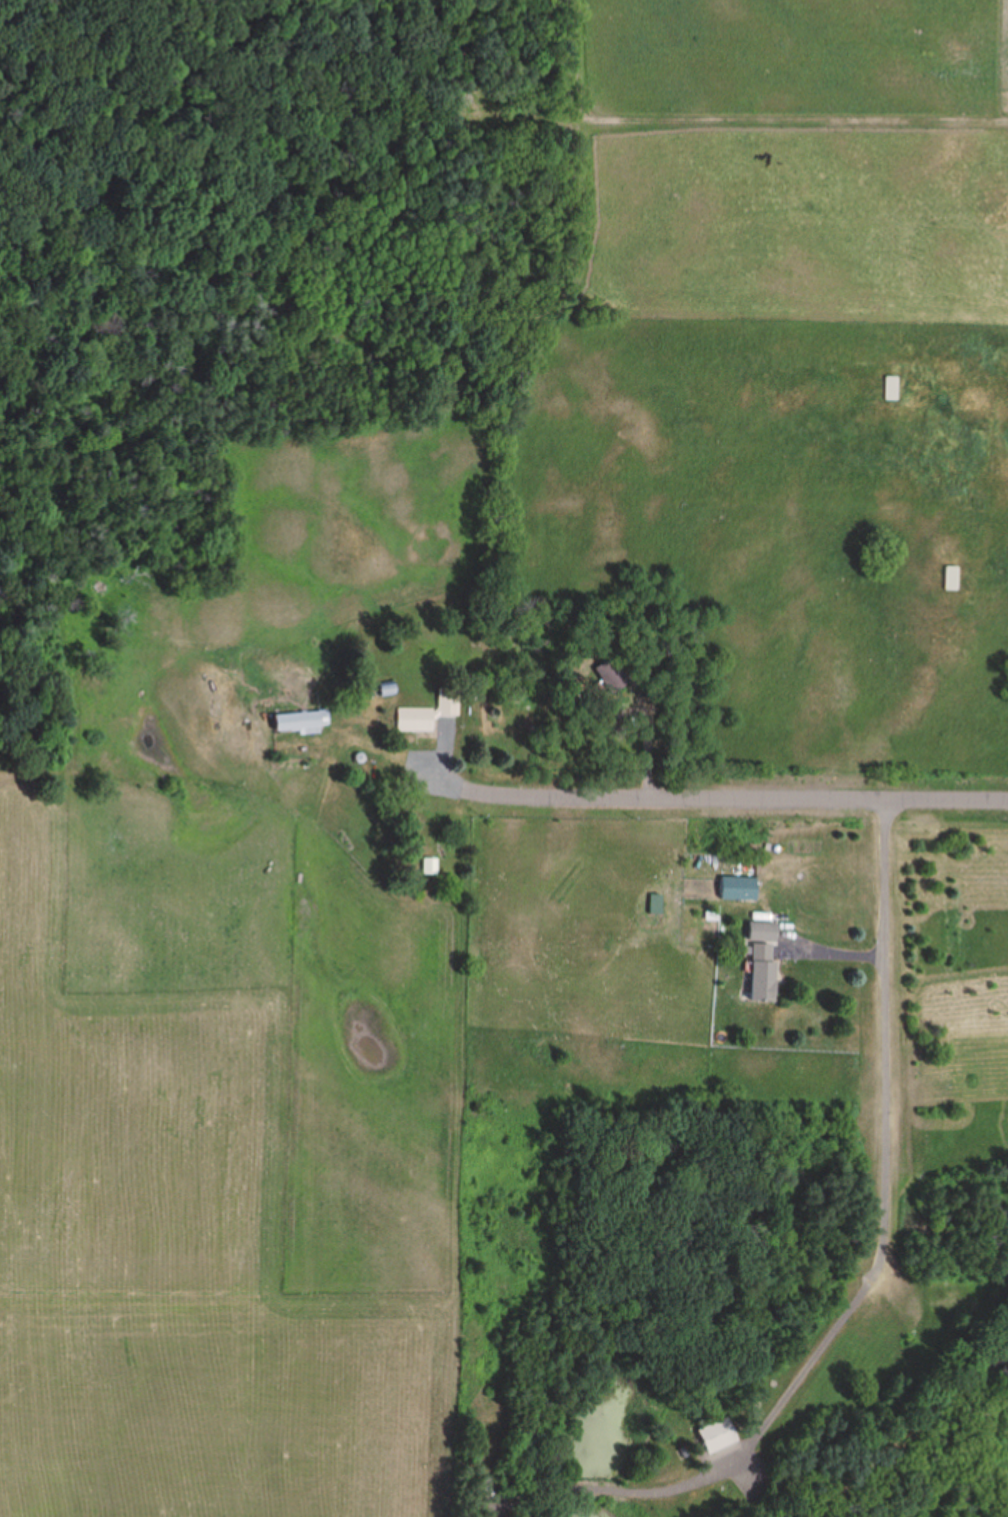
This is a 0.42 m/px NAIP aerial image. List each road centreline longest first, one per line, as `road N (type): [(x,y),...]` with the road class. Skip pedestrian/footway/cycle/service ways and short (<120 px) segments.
road 1 (residential): [(1007,795),(502,788)]
road 2 (residential): [(876,794),(887,1269)]

